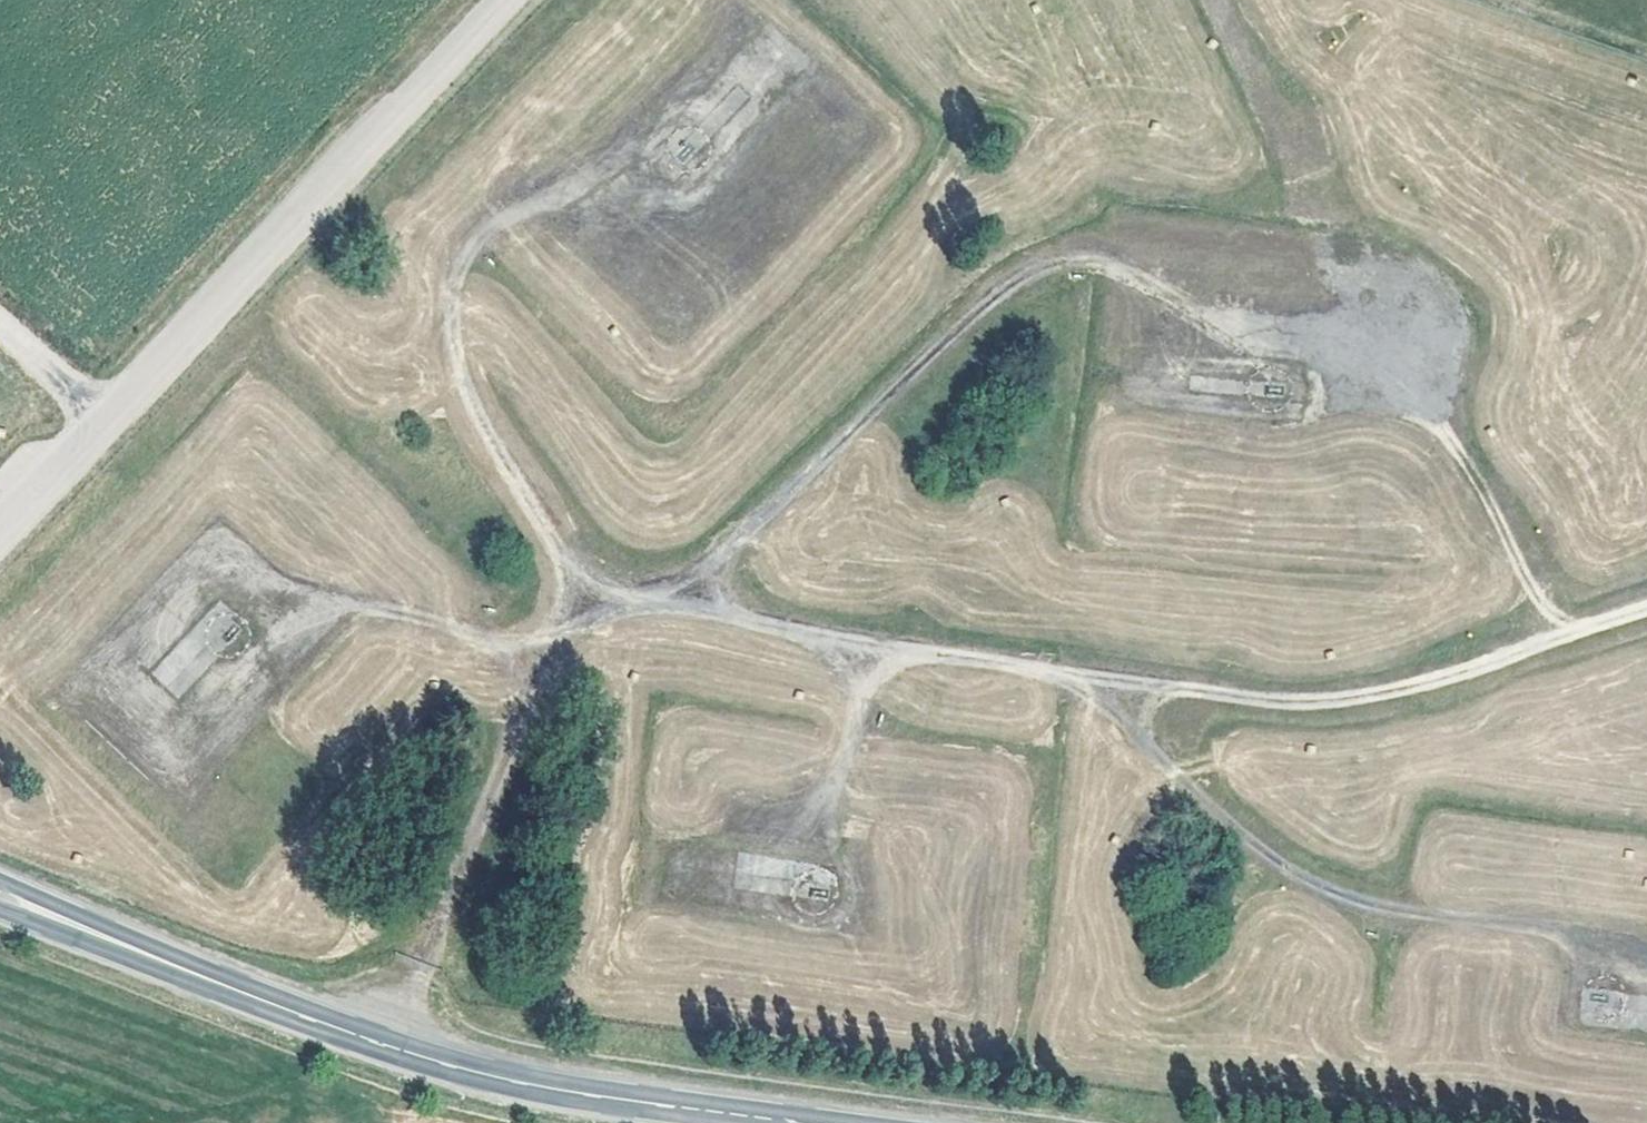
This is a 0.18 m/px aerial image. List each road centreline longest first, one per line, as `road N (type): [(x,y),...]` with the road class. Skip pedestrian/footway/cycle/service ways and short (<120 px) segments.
road 1 (unclassified): [(0,535),(519,0)]
road 2 (secondary): [(177,965),(456,1068),(798,1122)]
road 3 (secondary): [(177,965),(0,881)]
road 4 (secondary): [(0,908),(177,965)]

